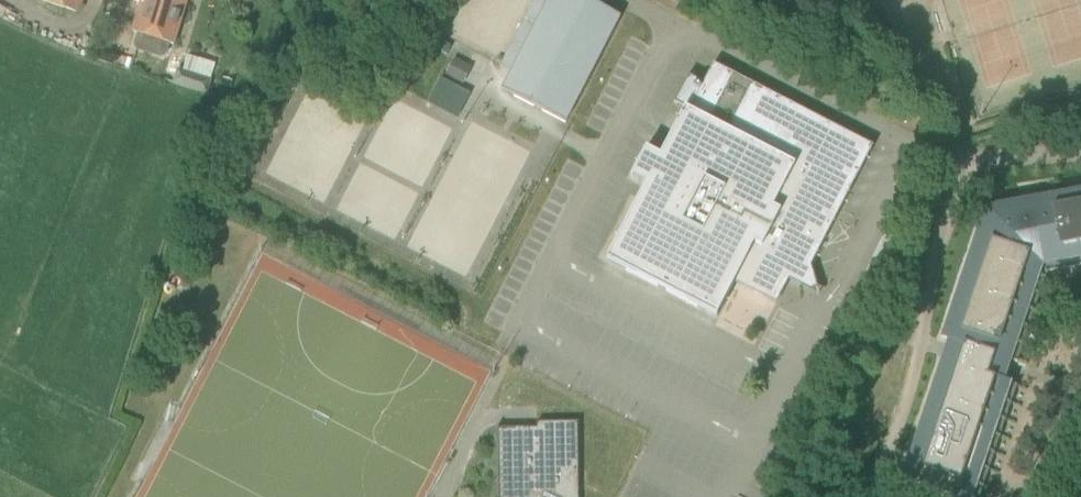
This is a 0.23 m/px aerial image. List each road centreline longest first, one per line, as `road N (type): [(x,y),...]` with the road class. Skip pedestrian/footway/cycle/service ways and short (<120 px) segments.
road 1 (unclassified): [(961,159),(1080,149)]

